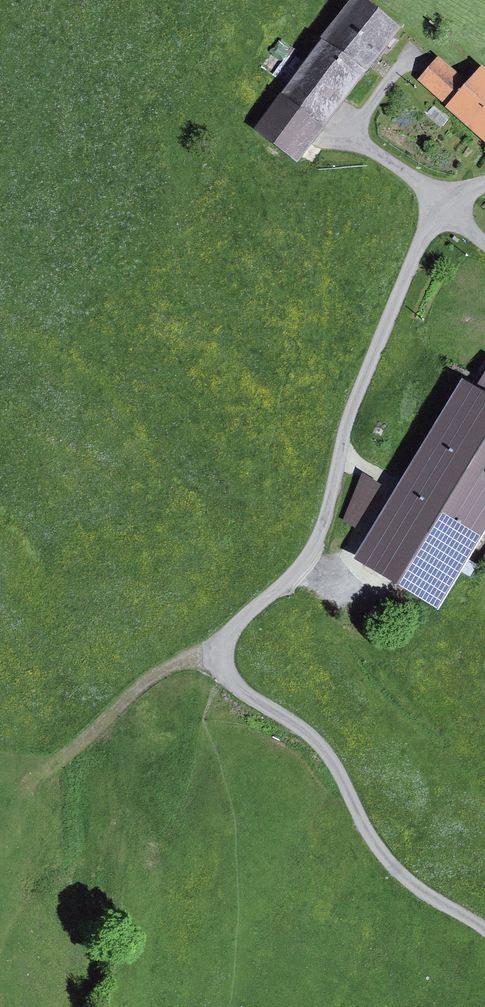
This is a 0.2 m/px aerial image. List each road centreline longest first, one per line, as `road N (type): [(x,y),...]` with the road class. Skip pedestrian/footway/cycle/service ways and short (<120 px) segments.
road 1 (track): [(484,927),(405,877),(370,835),(327,748),(244,693),(221,661),(229,633),(316,554),(355,397),(445,205)]
road 2 (track): [(415,45),(364,117),(363,142),(484,242)]
road 3 (track): [(27,790),(141,693),(221,645)]

